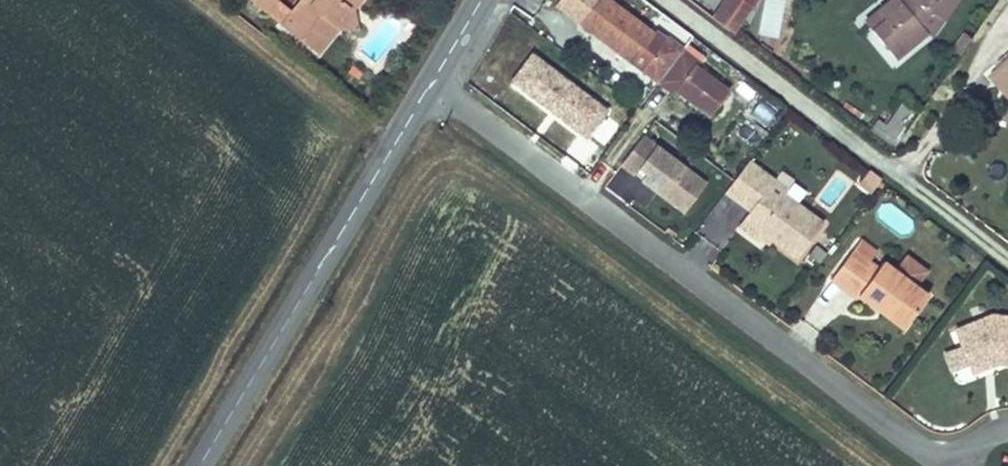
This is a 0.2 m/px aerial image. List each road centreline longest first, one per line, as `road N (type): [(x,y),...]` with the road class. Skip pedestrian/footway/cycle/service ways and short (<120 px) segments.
road 1 (residential): [(431,83),(922,452),(961,465)]
road 2 (track): [(446,146),(476,148),(898,465)]
road 3 (tertiary): [(202,465),(431,83)]
road 4 (residential): [(667,0),(1007,258)]
road 5 (track): [(260,465),(446,146),(409,120)]

